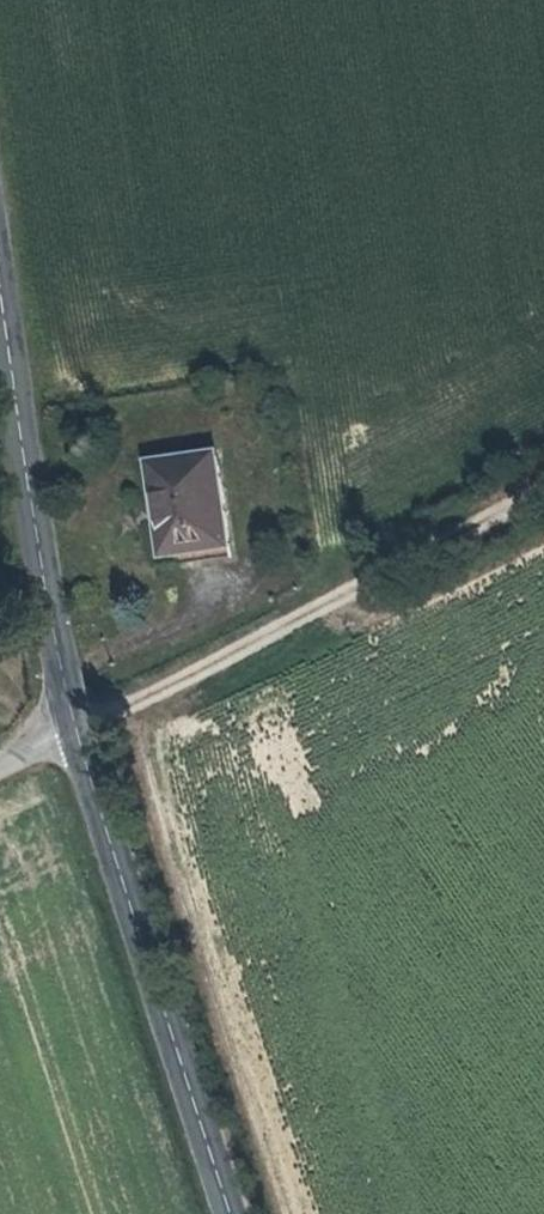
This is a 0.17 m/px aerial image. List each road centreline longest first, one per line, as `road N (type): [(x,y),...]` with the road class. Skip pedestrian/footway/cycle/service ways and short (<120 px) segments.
road 1 (track): [(74,742),(543,497)]
road 2 (tertiary): [(74,742),(0,245)]
road 3 (tertiary): [(227,1213),(74,742)]

